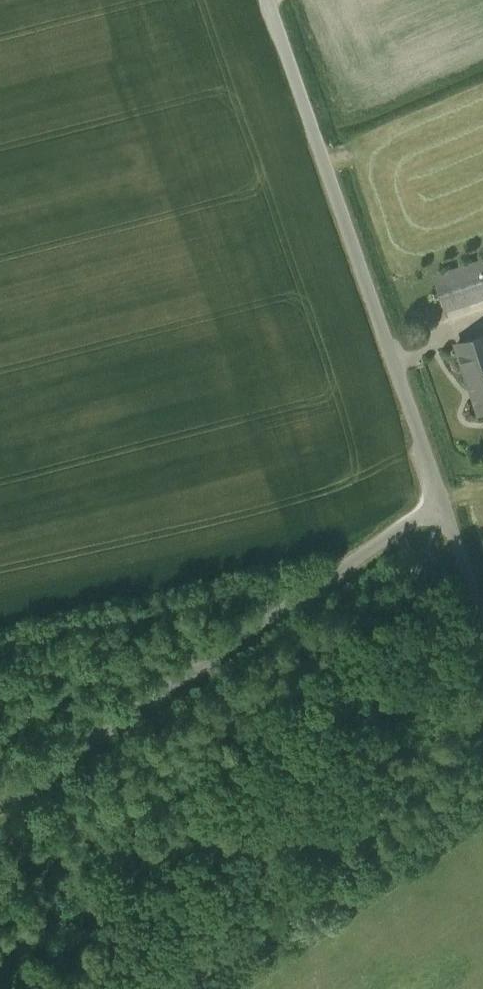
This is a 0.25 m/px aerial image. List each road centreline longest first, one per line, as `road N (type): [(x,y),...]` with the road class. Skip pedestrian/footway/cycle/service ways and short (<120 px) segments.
road 1 (unclassified): [(0,808),(442,504)]
road 2 (unclassified): [(442,504),(267,0)]
road 3 (unclassified): [(482,620),(442,504)]

